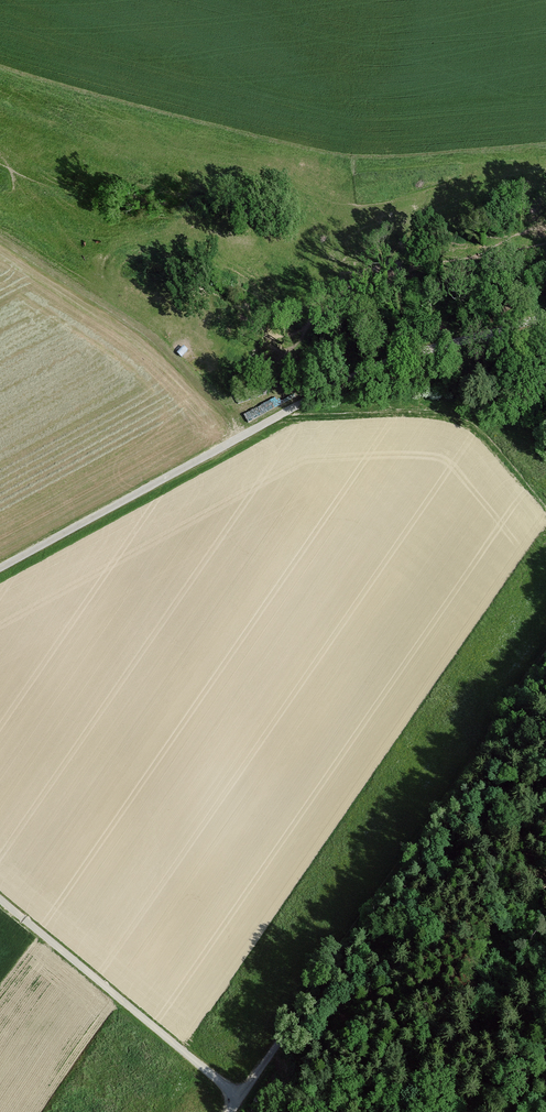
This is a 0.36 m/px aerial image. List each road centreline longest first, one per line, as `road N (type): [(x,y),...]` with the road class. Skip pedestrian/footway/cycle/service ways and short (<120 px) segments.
road 1 (track): [(240,1097),(489,739)]
road 2 (track): [(0,569),(275,417)]
road 3 (track): [(545,512),(485,437),(451,416),(275,417)]
road 4 (track): [(0,899),(240,1097)]
road 5 (track): [(275,417),(382,364),(545,309)]

